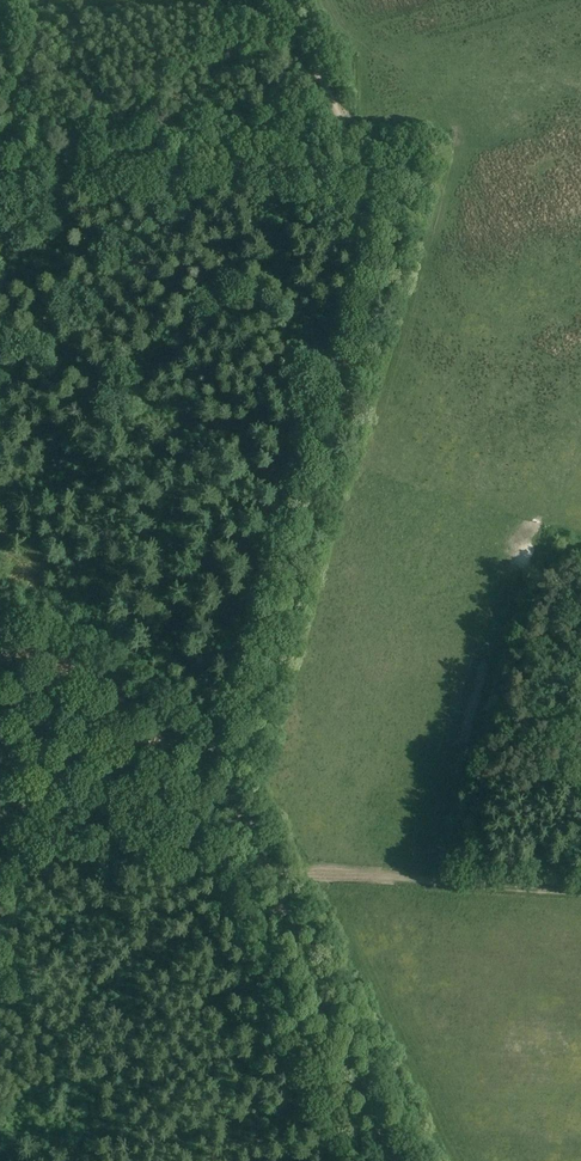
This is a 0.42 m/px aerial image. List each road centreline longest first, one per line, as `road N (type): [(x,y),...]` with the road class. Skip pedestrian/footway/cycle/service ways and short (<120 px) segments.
road 1 (track): [(225,778),(401,181),(372,175)]
road 2 (track): [(0,175),(372,175)]
road 3 (track): [(407,1160),(266,867)]
road 4 (track): [(580,883),(266,867)]
road 5 (unclassified): [(372,175),(282,0)]
road 6 (track): [(158,714),(61,652),(0,634)]

